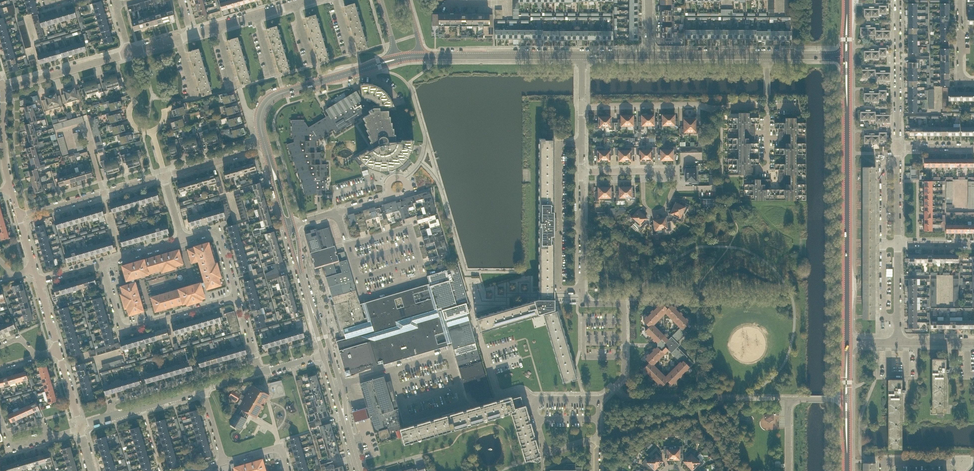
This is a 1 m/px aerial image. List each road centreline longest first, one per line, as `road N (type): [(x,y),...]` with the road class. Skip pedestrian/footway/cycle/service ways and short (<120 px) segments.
road 1 (tertiary): [(848,341),(847,56)]
road 2 (unclassified): [(597,439),(597,405),(624,376),(624,302),(582,301),(581,286)]
road 3 (residential): [(237,295),(123,329),(102,263)]
road 4 (tertiary): [(399,58),(271,98),(260,118),(266,148)]
road 5 (residential): [(257,359),(112,403),(114,415)]
road 6 (residential): [(580,55),(421,56)]
road 7 (residential): [(20,216),(165,177)]
road 8 (residential): [(899,147),(898,0)]
road 9 (residential): [(581,106),(726,108)]
road 10 (residential): [(3,89),(131,52)]

